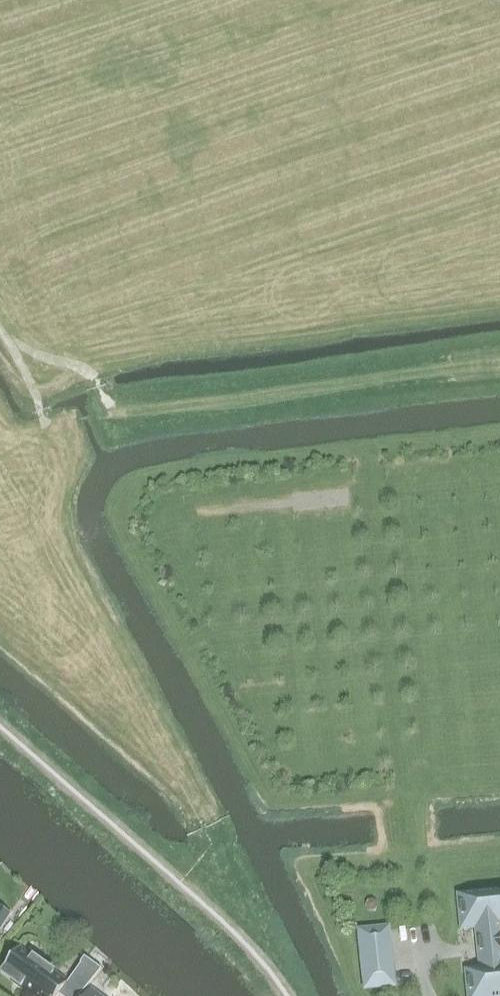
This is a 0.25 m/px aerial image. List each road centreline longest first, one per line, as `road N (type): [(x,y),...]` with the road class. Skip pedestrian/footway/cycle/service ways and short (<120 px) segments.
road 1 (track): [(113,404),(92,374),(11,344)]

